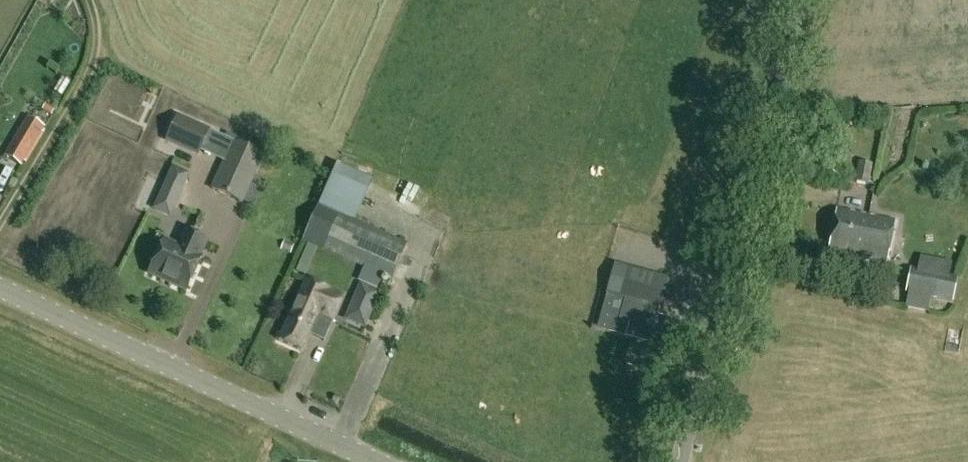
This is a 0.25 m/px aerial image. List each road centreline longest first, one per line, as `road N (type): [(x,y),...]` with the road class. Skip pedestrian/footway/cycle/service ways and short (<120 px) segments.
road 1 (tertiary): [(678,461),(799,0)]
road 2 (tertiary): [(382,461),(0,286)]

